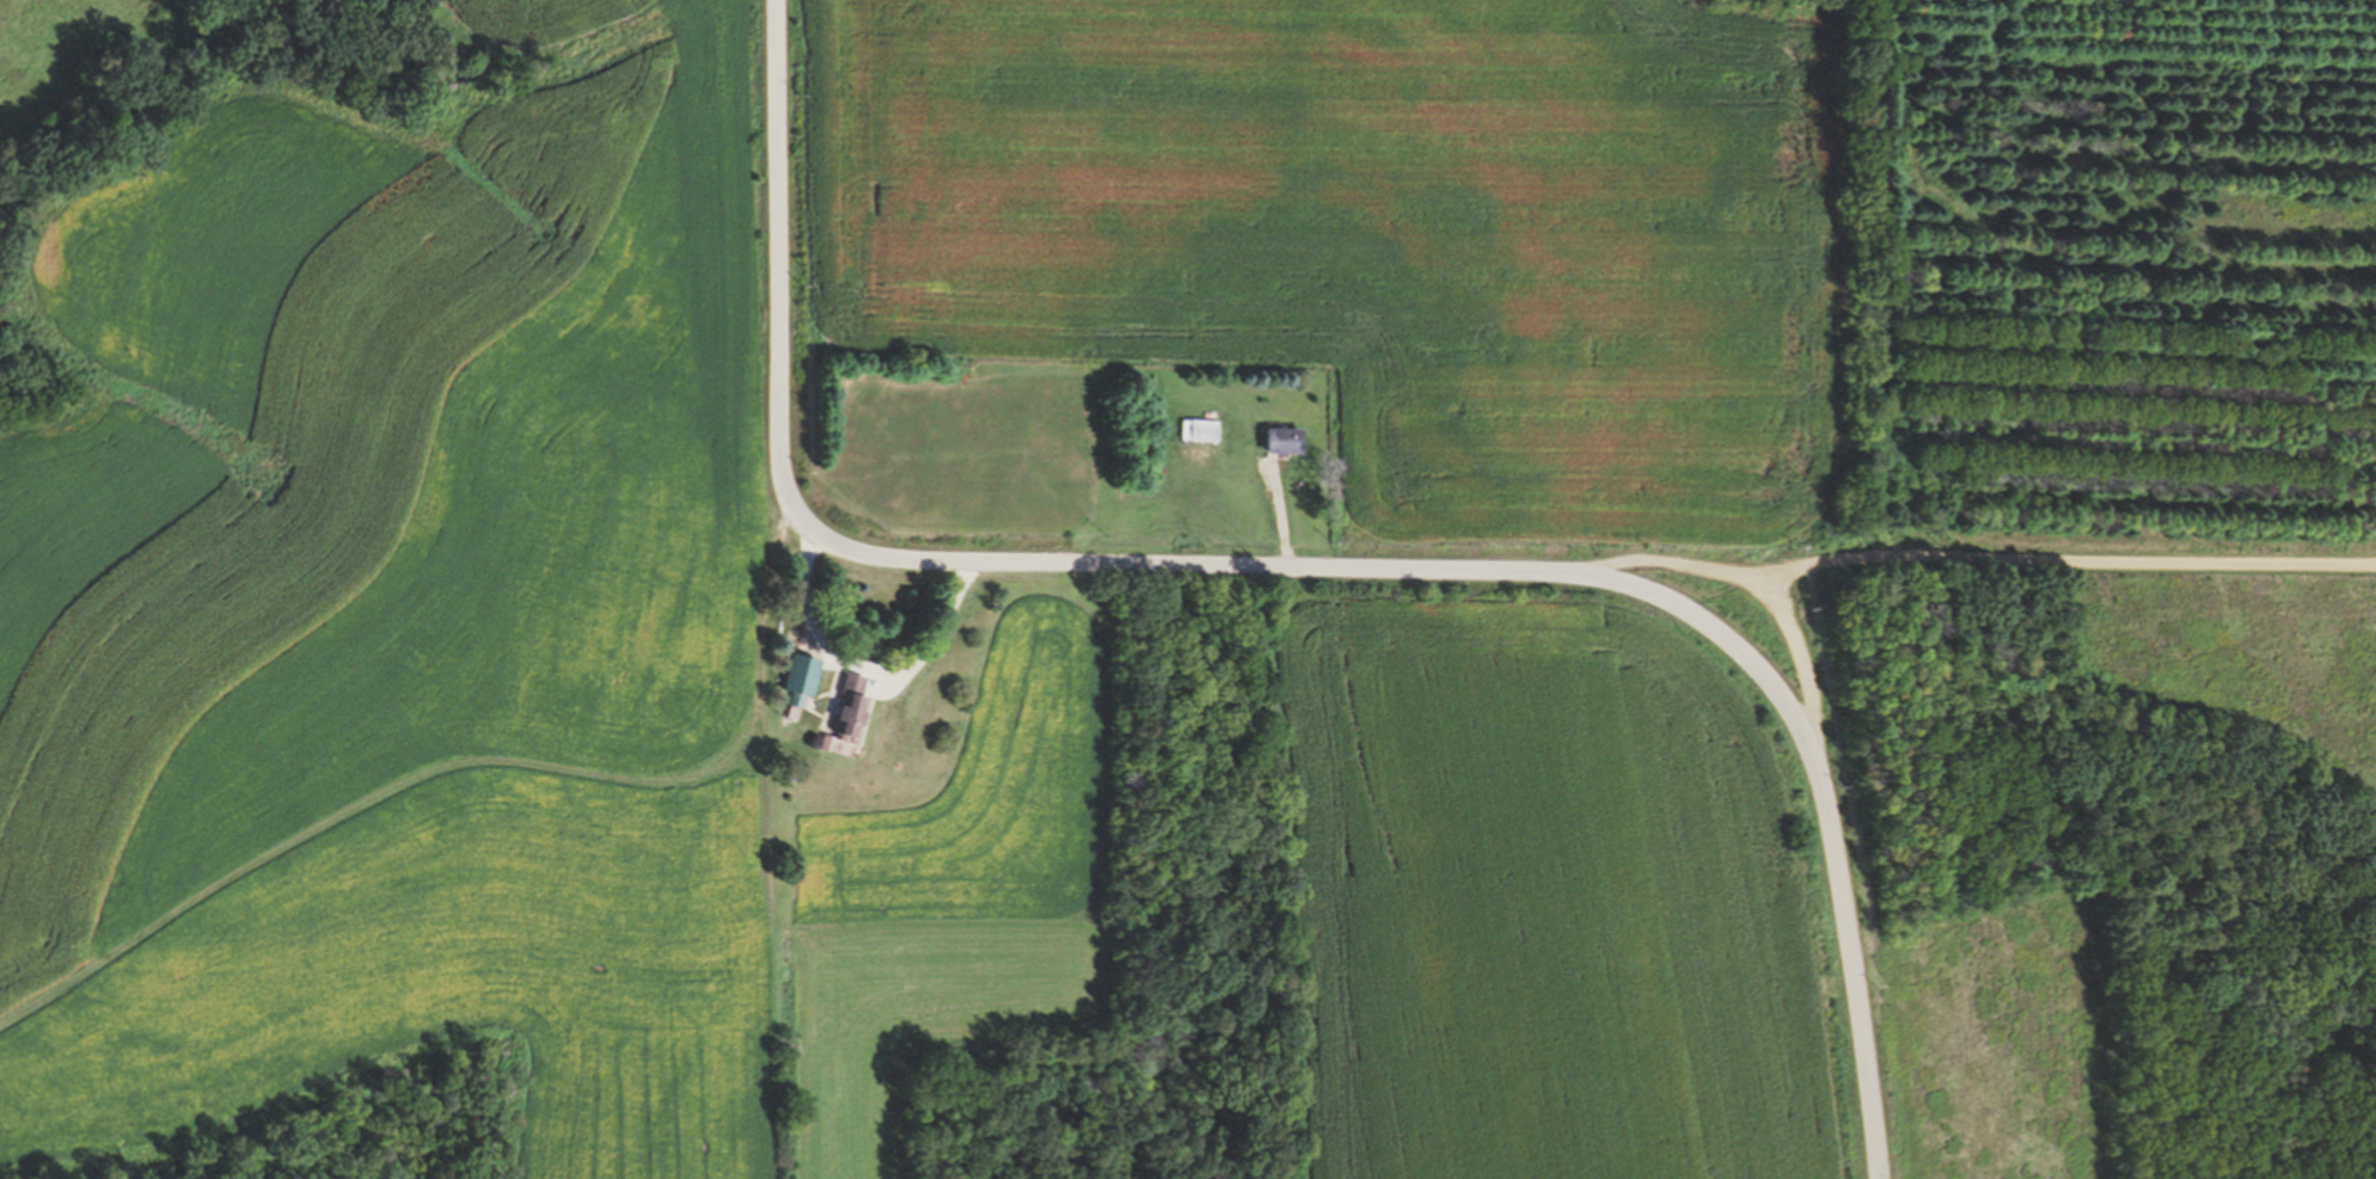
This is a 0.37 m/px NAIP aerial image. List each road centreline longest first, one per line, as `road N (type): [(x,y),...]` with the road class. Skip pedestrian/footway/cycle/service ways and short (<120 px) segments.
road 1 (residential): [(1870,1178),(1867,1080),(1814,757),(1778,696),(1685,610),(1573,566),(898,555),(847,545),(800,509),(785,481),(777,429),(775,0)]
road 2 (residential): [(1573,566),(1683,566),(1774,582),(1817,561),(1874,554),(2375,563)]
road 3 (residential): [(1774,582),(1808,683),(1814,757)]

